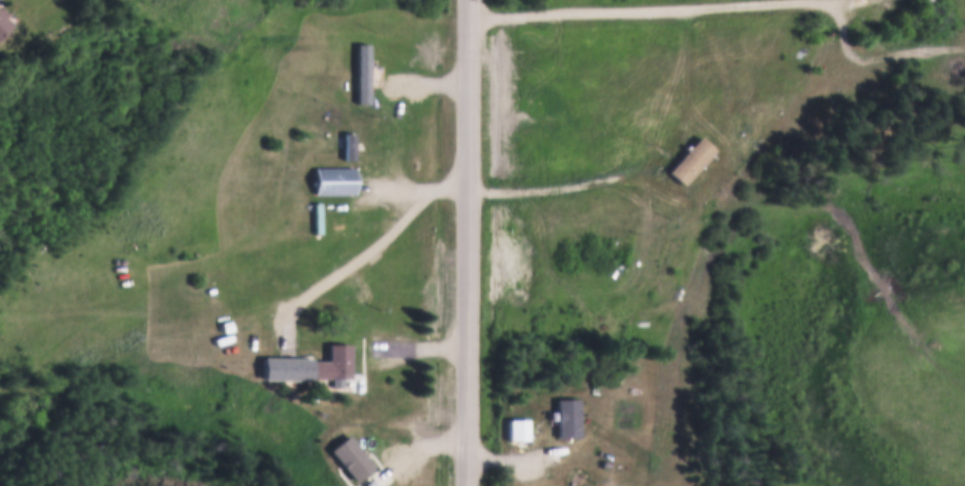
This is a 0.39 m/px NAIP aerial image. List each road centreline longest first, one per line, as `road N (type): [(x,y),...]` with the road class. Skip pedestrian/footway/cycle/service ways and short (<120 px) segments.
road 1 (tertiary): [(469,485),(472,0)]
road 2 (track): [(296,304),(77,351),(0,403)]
road 3 (track): [(964,48),(860,59),(837,5)]

